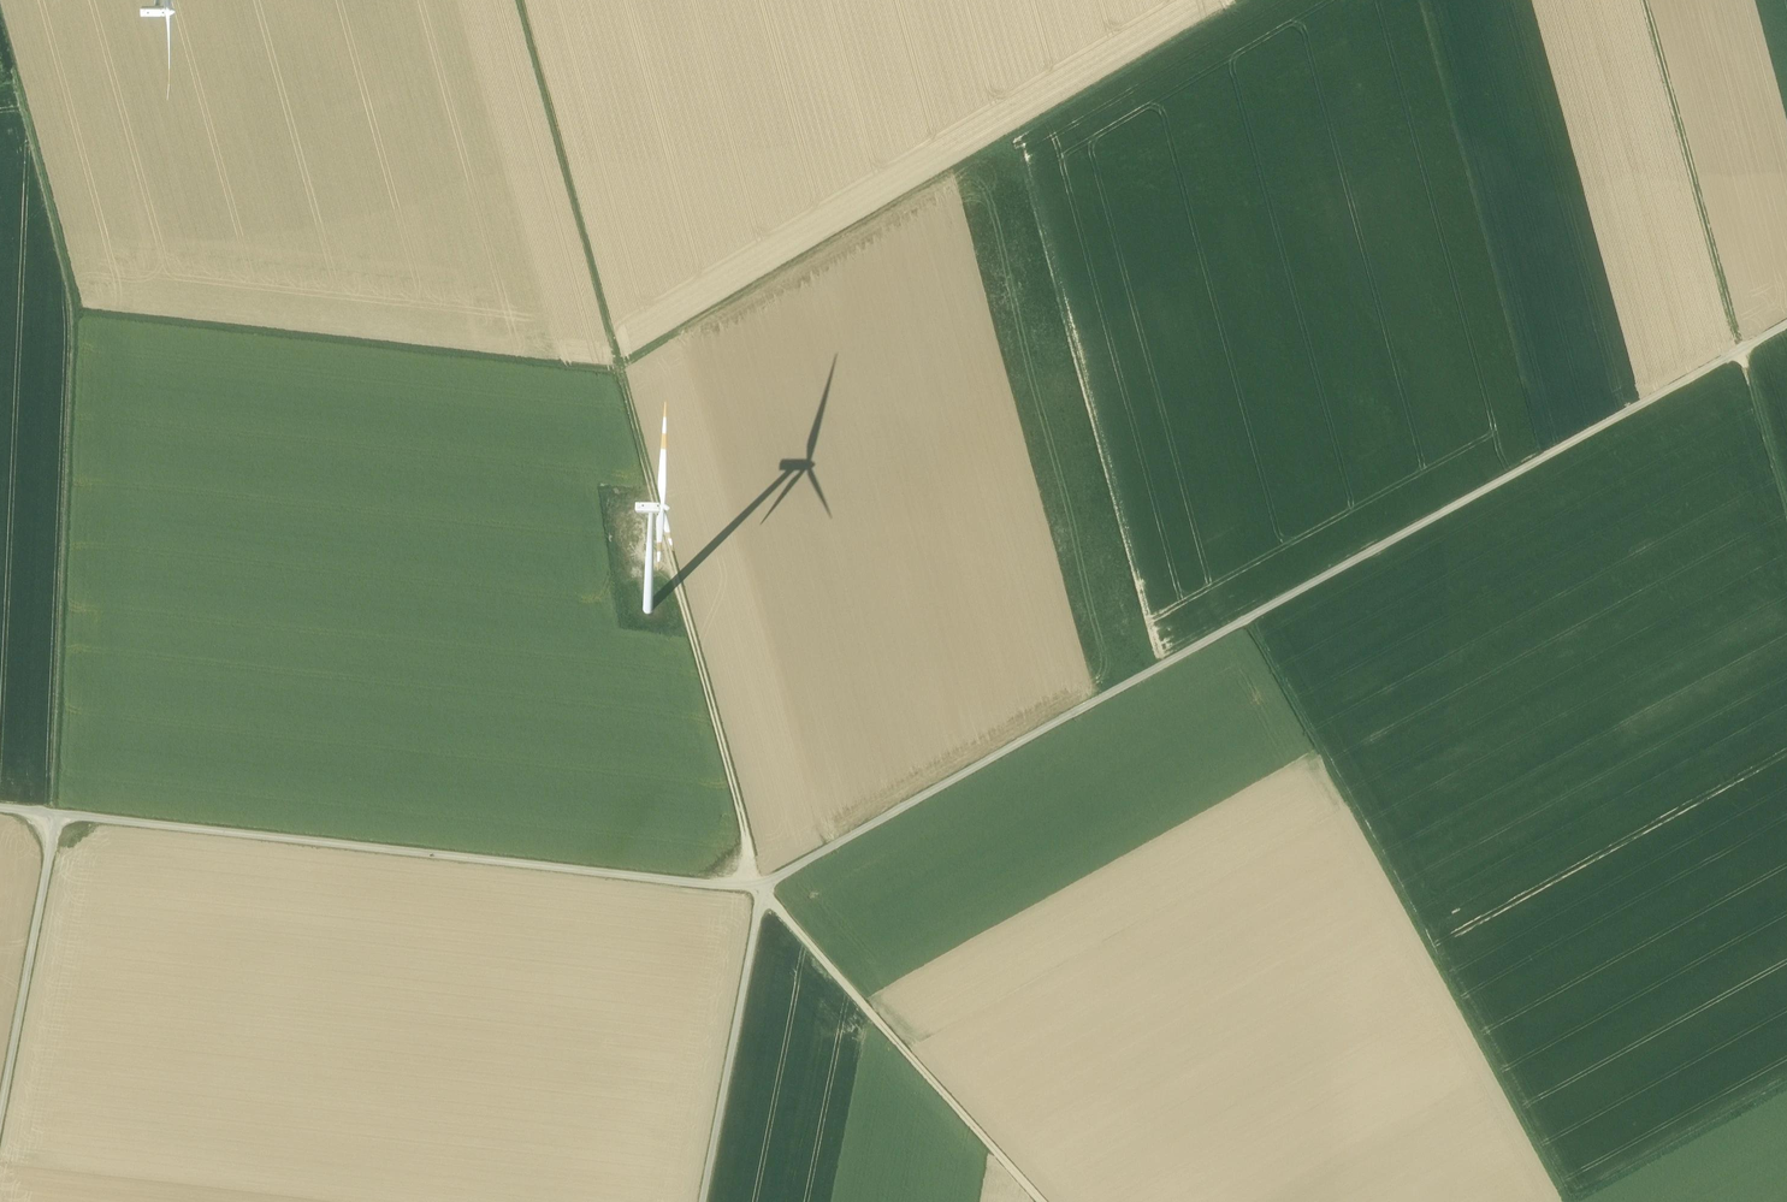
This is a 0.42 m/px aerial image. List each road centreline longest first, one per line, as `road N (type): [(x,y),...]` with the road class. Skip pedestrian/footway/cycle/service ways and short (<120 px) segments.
road 1 (track): [(1786,323),(761,885)]
road 2 (track): [(619,372),(75,313),(56,814)]
road 3 (track): [(761,885),(0,808)]
road 4 (track): [(1243,0),(618,368)]
road 5 (track): [(1565,1201),(1248,619)]
road 6 (track): [(1644,0),(1786,504)]
road 7 (track): [(1040,1201),(761,885)]
road 8 (track): [(516,0),(618,368)]
road 9 (track): [(761,885),(672,566),(642,573)]
road 10 (track): [(700,1201),(761,885)]
road 11 (track): [(0,1114),(56,814)]
road 12 (track): [(75,313),(0,37)]
road 13 (track): [(1786,1088),(1579,1201)]
road 14 (track): [(672,566),(618,368)]

